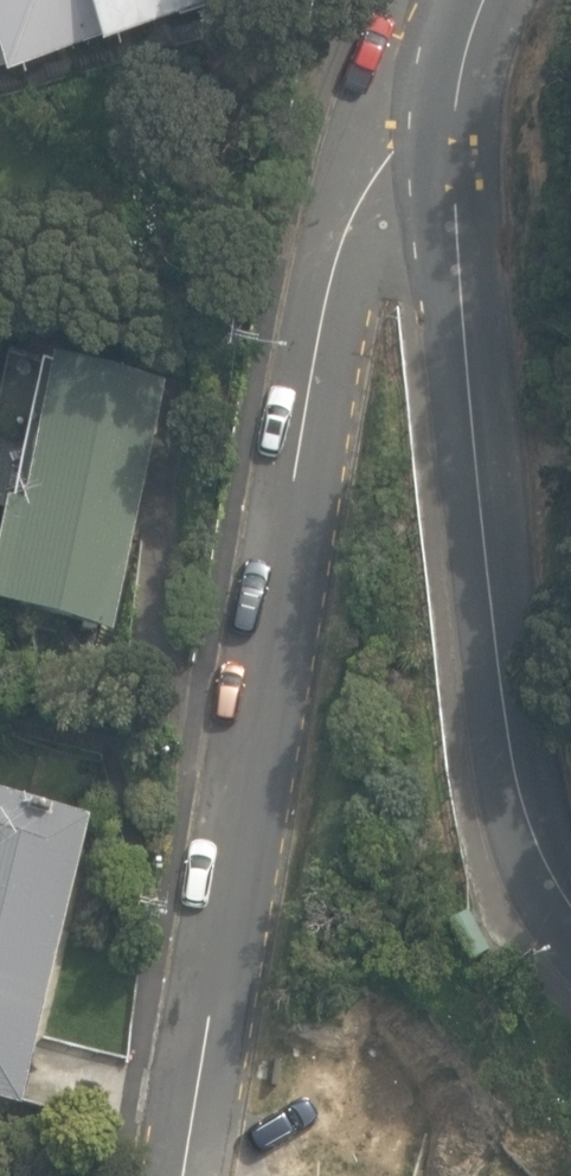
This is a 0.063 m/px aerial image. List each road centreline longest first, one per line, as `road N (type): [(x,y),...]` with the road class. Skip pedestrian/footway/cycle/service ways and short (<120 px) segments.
road 1 (residential): [(187,1175),(256,834),(342,224),(471,22)]
road 2 (residential): [(570,904),(534,850),(513,746),(465,223),(471,22)]

